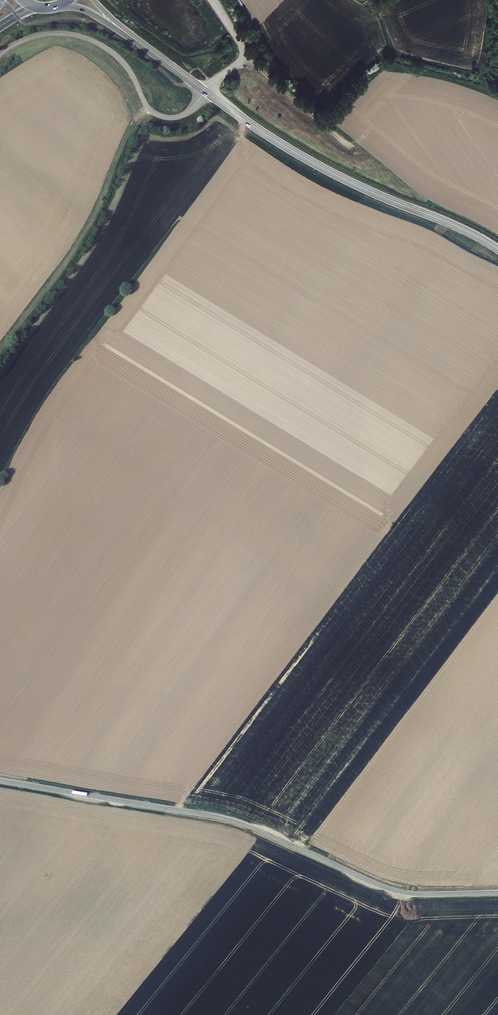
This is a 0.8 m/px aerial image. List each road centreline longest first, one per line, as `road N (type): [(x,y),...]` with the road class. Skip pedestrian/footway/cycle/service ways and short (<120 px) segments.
road 1 (tertiary): [(0,780),(233,820),(400,893),(497,893)]
road 2 (secondary): [(145,46),(301,157),(497,249)]

